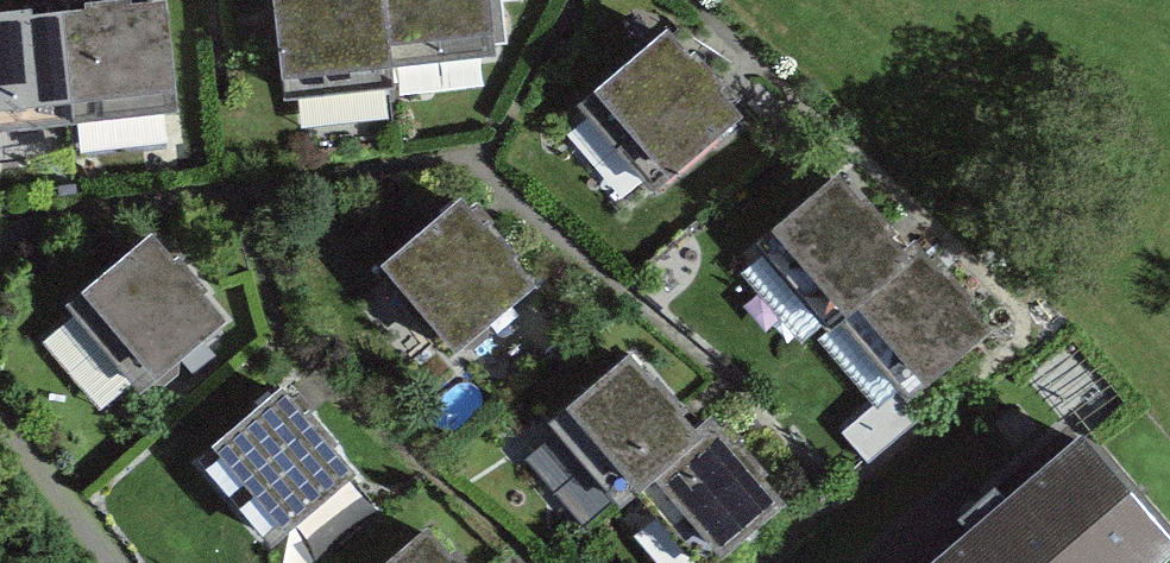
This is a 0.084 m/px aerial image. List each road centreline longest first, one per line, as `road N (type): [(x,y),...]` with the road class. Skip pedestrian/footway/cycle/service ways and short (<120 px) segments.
road 1 (residential): [(79,562),(0,434)]

